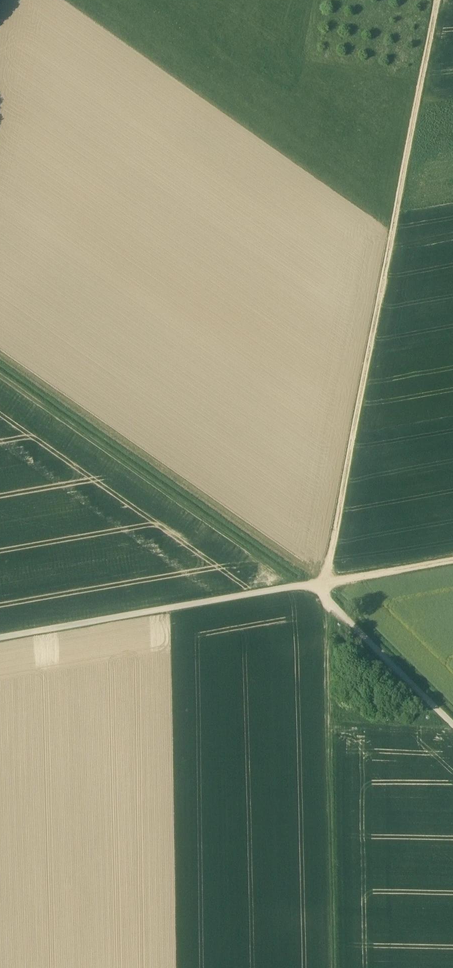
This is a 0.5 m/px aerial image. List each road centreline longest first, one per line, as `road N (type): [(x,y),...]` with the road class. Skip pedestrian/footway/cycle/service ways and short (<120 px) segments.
road 1 (track): [(325,582),(444,0)]
road 2 (track): [(338,967),(329,602)]
road 3 (track): [(0,638),(325,582)]
road 4 (track): [(325,582),(329,602),(452,727)]
road 5 (track): [(325,582),(452,559)]

